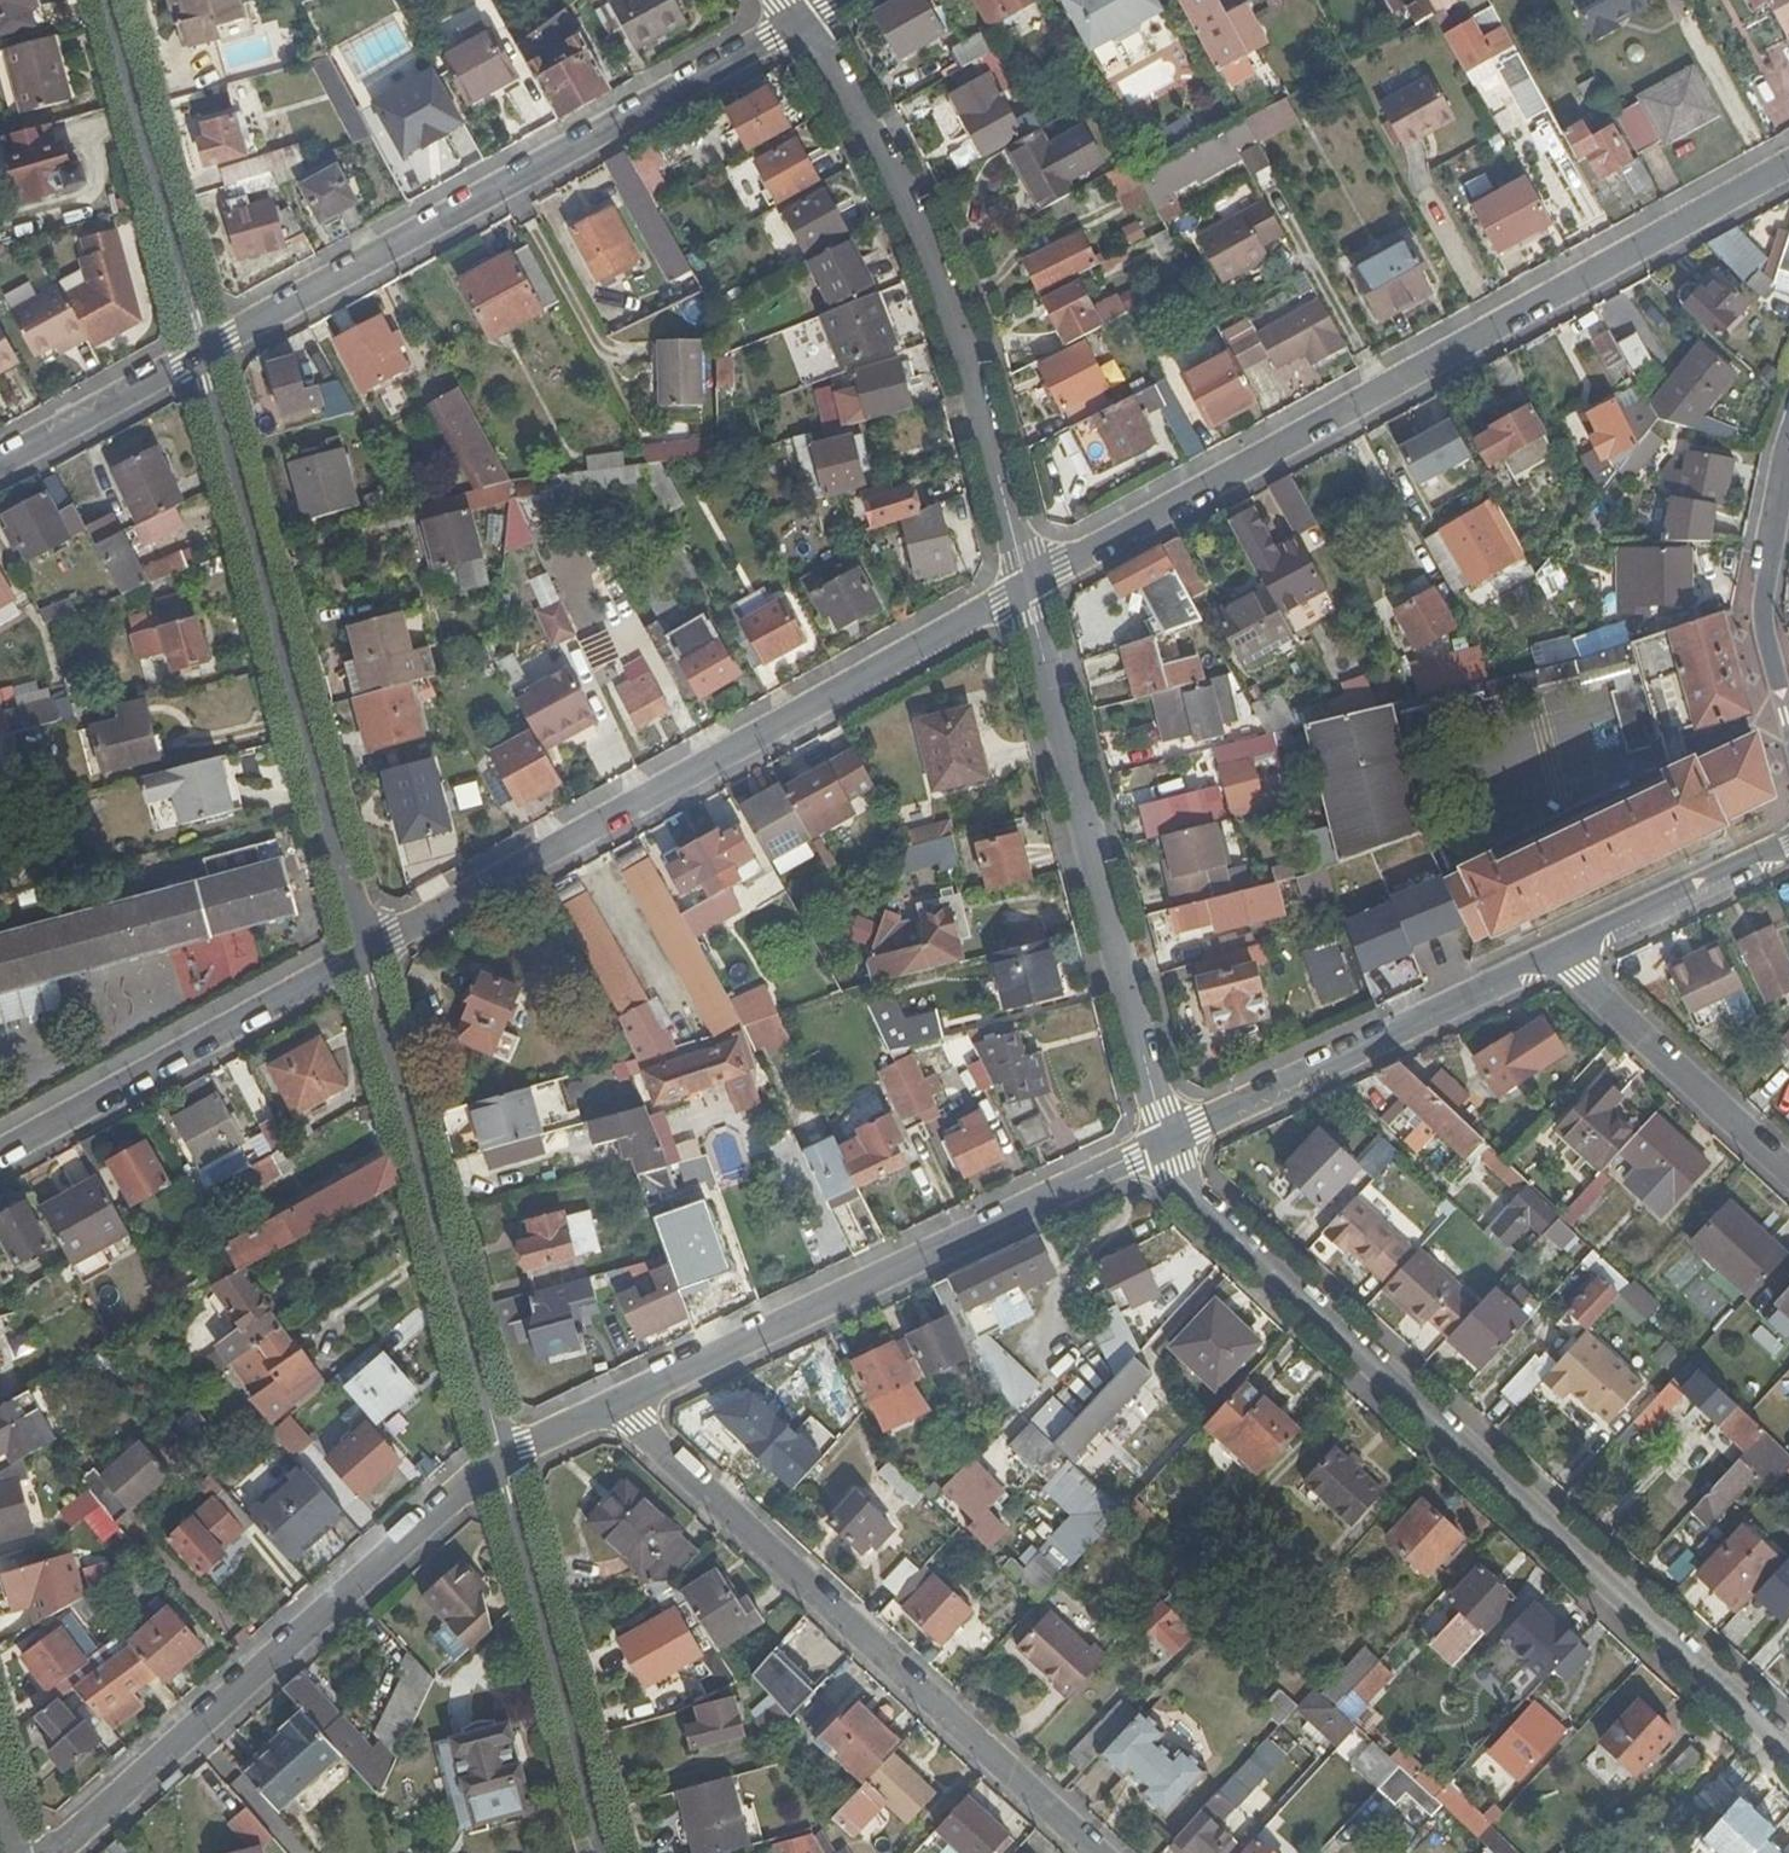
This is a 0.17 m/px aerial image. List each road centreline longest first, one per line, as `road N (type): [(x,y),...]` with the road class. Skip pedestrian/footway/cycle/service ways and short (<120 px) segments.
road 1 (residential): [(1166,1141),(1261,1262),(1788,1751)]
road 2 (residential): [(1788,167),(1028,585)]
road 3 (residential): [(363,950),(1028,585)]
road 4 (residential): [(204,349),(798,20)]
road 5 (residential): [(1098,1852),(621,1406)]
road 6 (residential): [(204,349),(363,950)]
road 7 (residential): [(798,20),(819,42),(890,164),(1028,585)]
road 8 (residential): [(621,1406),(1166,1141)]
road 9 (residential): [(50,1852),(504,1458)]
road 10 (residential): [(1028,585),(1166,1141)]
road 11 (residential): [(363,950),(504,1458)]
road 12 (residential): [(1166,1141),(1555,956)]
road 13 (residential): [(363,950),(0,1152)]
road 14 (residential): [(504,1458),(610,1852)]
road 15 (residential): [(110,0),(204,349)]
road 16 (residential): [(1788,1172),(1555,956)]
road 17 (residential): [(1788,462),(1762,621),(1788,722)]
road 18 (residential): [(1555,956),(1788,838)]
road 19 (residential): [(0,463),(204,349)]
road 20 (residential): [(504,1458),(621,1406)]

